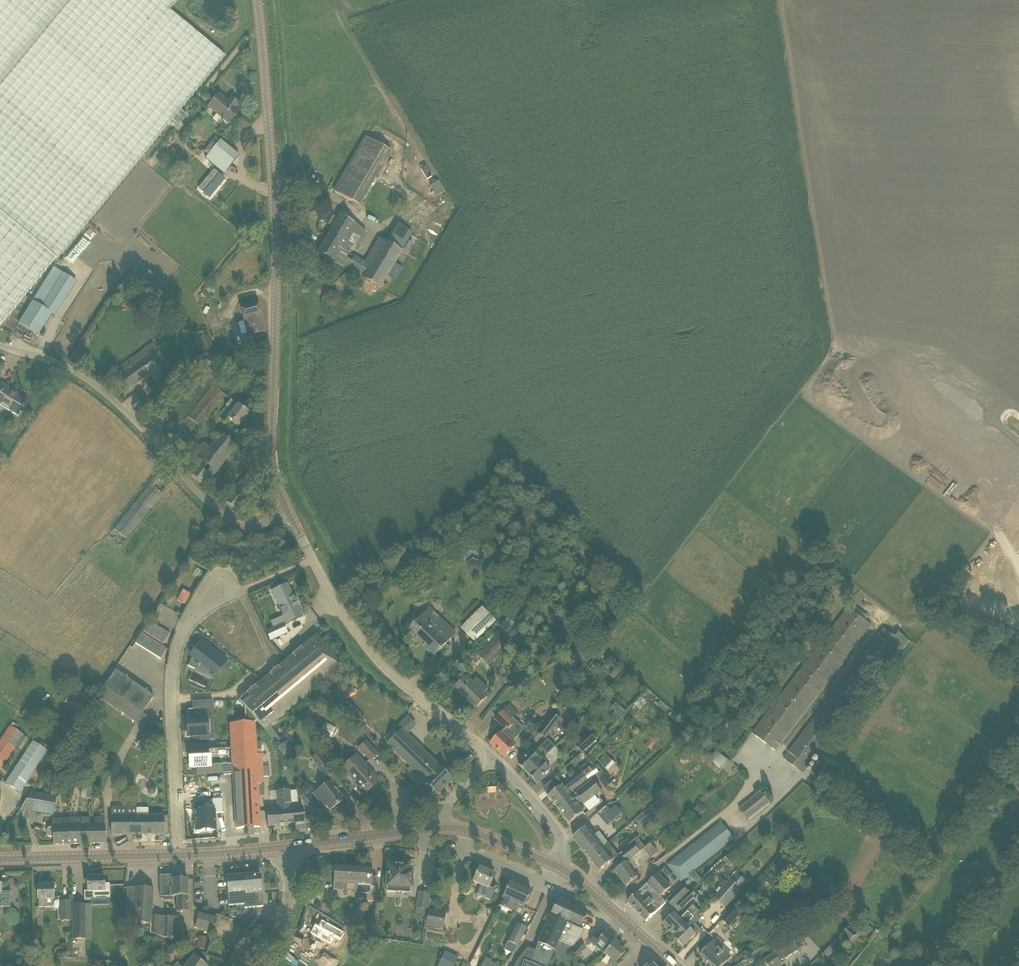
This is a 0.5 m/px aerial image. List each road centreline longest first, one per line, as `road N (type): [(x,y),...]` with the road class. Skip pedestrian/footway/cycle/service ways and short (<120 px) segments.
road 1 (tertiary): [(288,505),(277,461),(274,151),(261,0)]
road 2 (unclassified): [(288,505),(266,521),(224,515),(78,367),(0,343)]
road 3 (tertiary): [(490,756),(346,625),(312,559)]
road 4 (residential): [(312,559),(202,611),(176,658),(171,699)]
road 5 (secondary): [(177,855),(0,859)]
road 6 (residential): [(171,699),(177,855)]
road 7 (secondary): [(434,830),(285,847)]
road 8 (secondary): [(673,965),(564,869)]
road 9 (tertiary): [(564,869),(554,826),(490,756)]
road 10 (secondary): [(564,869),(464,829),(434,830)]
road 11 (tertiary): [(247,965),(271,944),(286,912),(285,847)]

